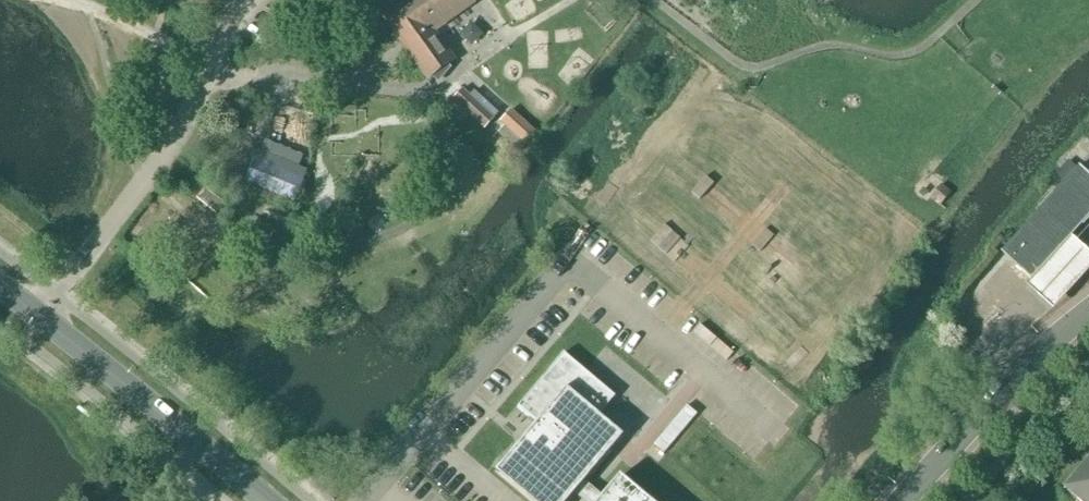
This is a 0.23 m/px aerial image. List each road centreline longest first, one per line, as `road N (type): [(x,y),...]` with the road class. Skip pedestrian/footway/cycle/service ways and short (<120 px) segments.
road 1 (residential): [(40,318),(180,135),(250,0)]
road 2 (tertiary): [(262,500),(40,318)]
road 3 (secondary): [(902,500),(1088,310)]

